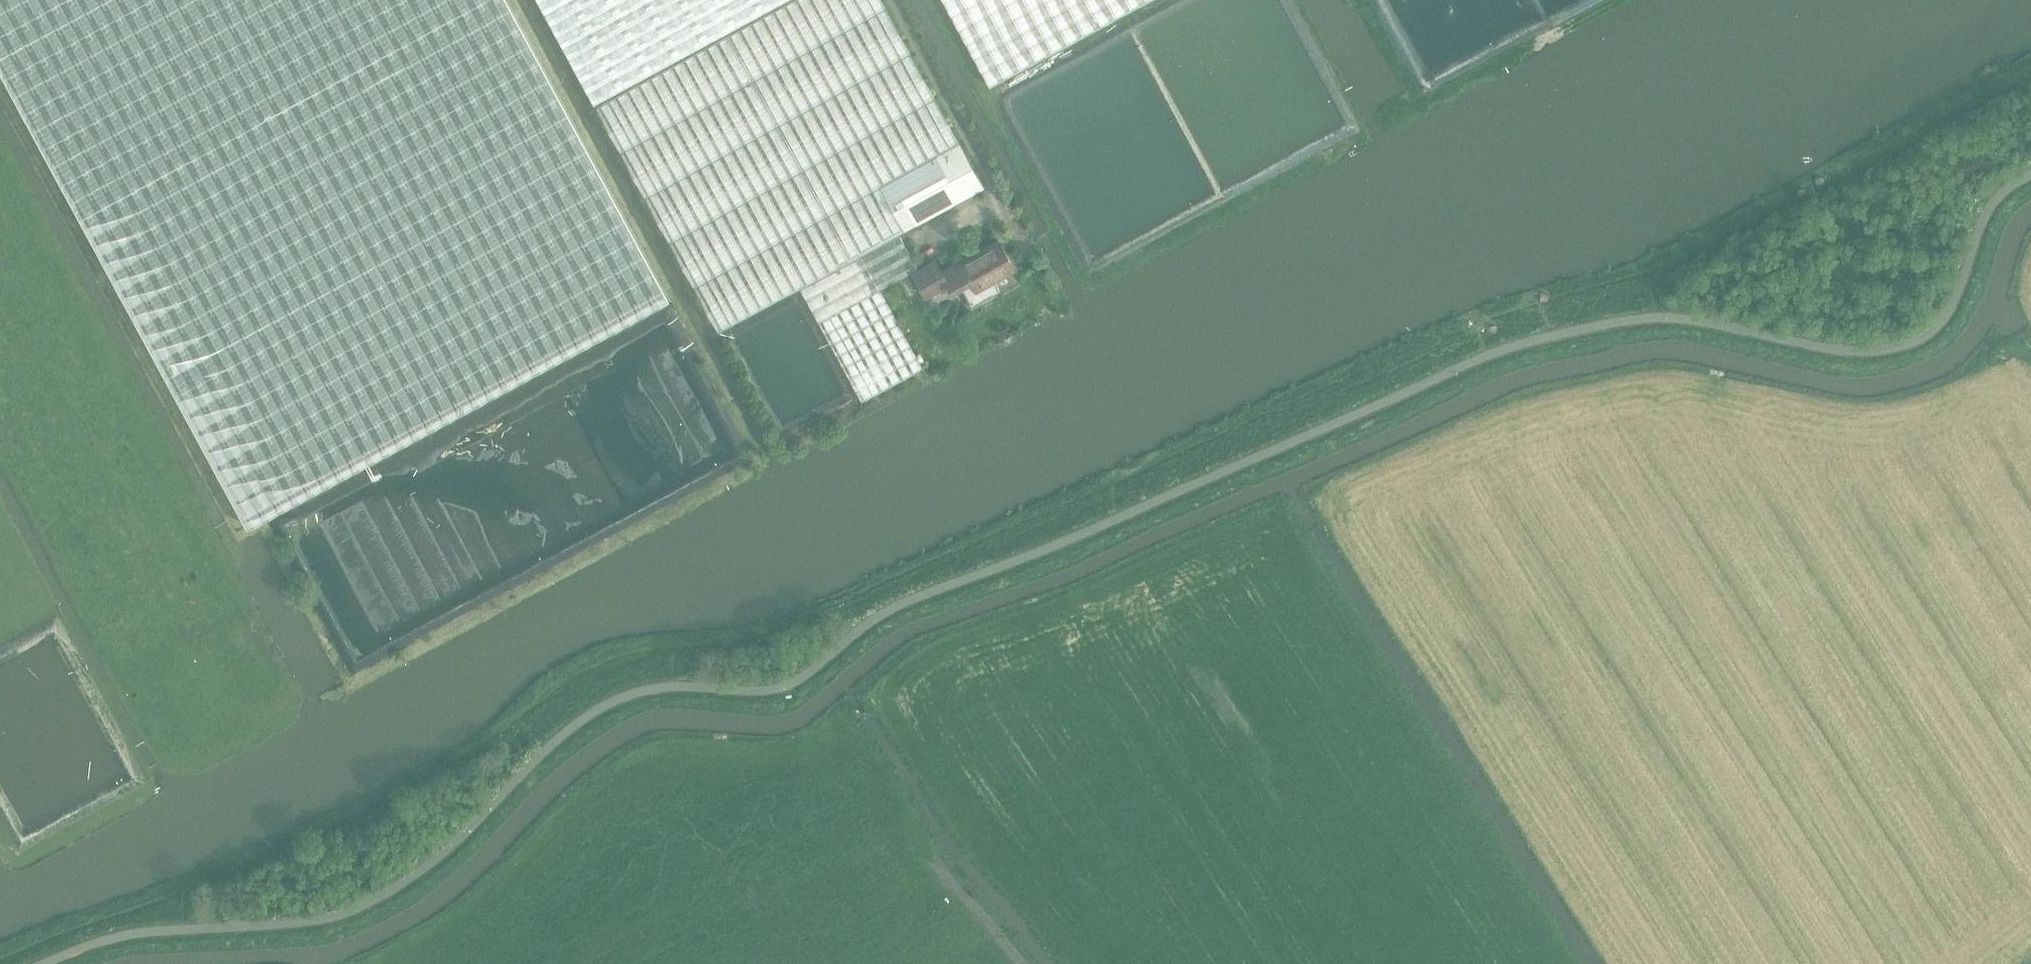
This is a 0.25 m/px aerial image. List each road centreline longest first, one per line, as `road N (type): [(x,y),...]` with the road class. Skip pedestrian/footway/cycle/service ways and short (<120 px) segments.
road 1 (residential): [(996,194),(891,0)]

